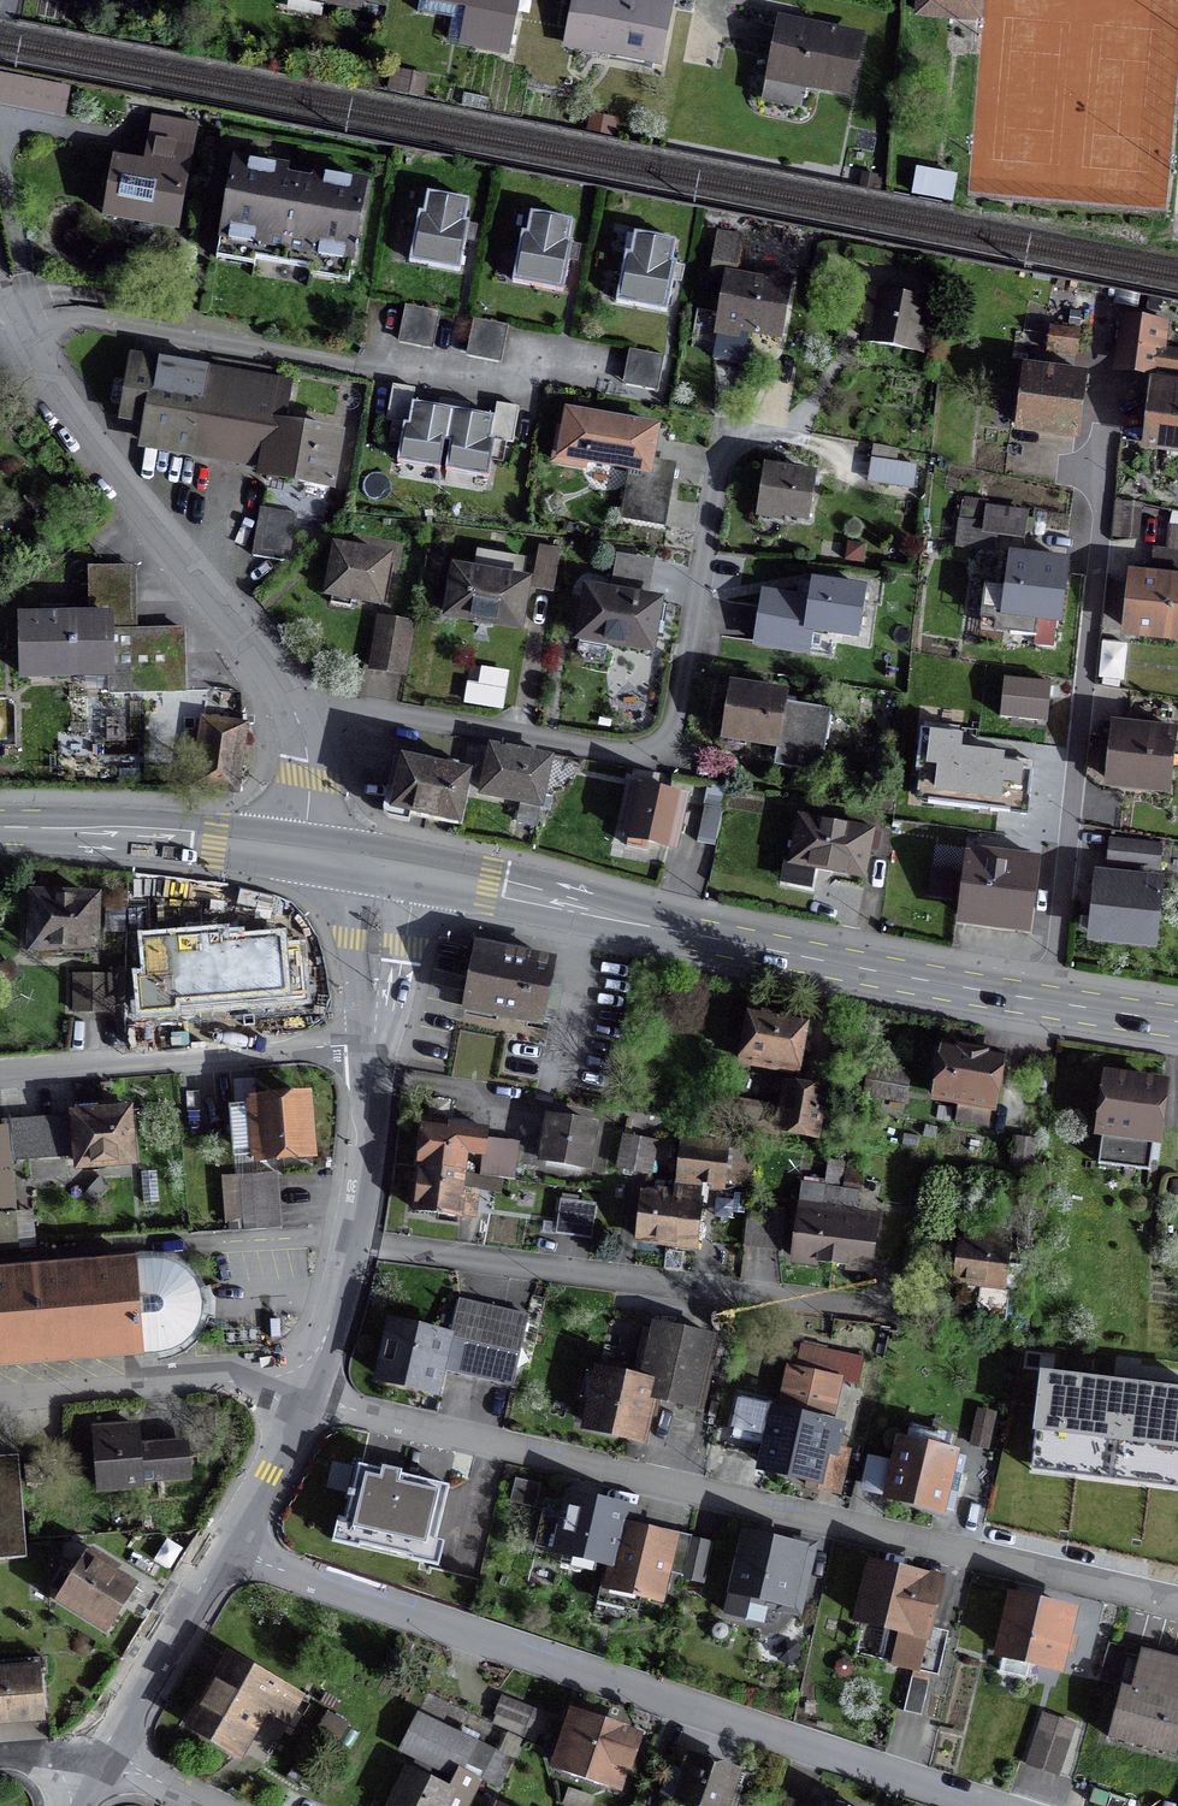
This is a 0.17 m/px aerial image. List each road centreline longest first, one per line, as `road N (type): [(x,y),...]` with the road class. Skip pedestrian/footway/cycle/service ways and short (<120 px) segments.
road 1 (residential): [(300,1399),(1177,1600)]
road 2 (residential): [(225,1545),(987,1805)]
road 3 (residential): [(299,723),(366,709),(631,756),(656,751),(673,729),(726,422)]
road 4 (secondary): [(1050,1004),(373,868)]
road 5 (residential): [(1110,436),(1050,1004)]
road 6 (residential): [(911,1317),(350,1244)]
road 7 (residential): [(299,723),(269,665),(117,476),(6,312)]
road 8 (residential): [(374,1044),(0,1074)]
road 9 (residential): [(0,1407),(307,1384)]
road 10 (secondary): [(302,858),(138,836),(0,830)]
road 11 (residential): [(225,1545),(96,1767)]
road 12 (residential): [(374,1044),(350,1244)]
road 13 (residential): [(373,868),(374,1044)]
road 14 (residential): [(300,1399),(225,1545)]
road 15 (residential): [(350,1244),(307,1384)]
road 16 (residential): [(302,858),(309,783),(299,723)]
road 17 (secondary): [(1177,1022),(1050,1004)]

